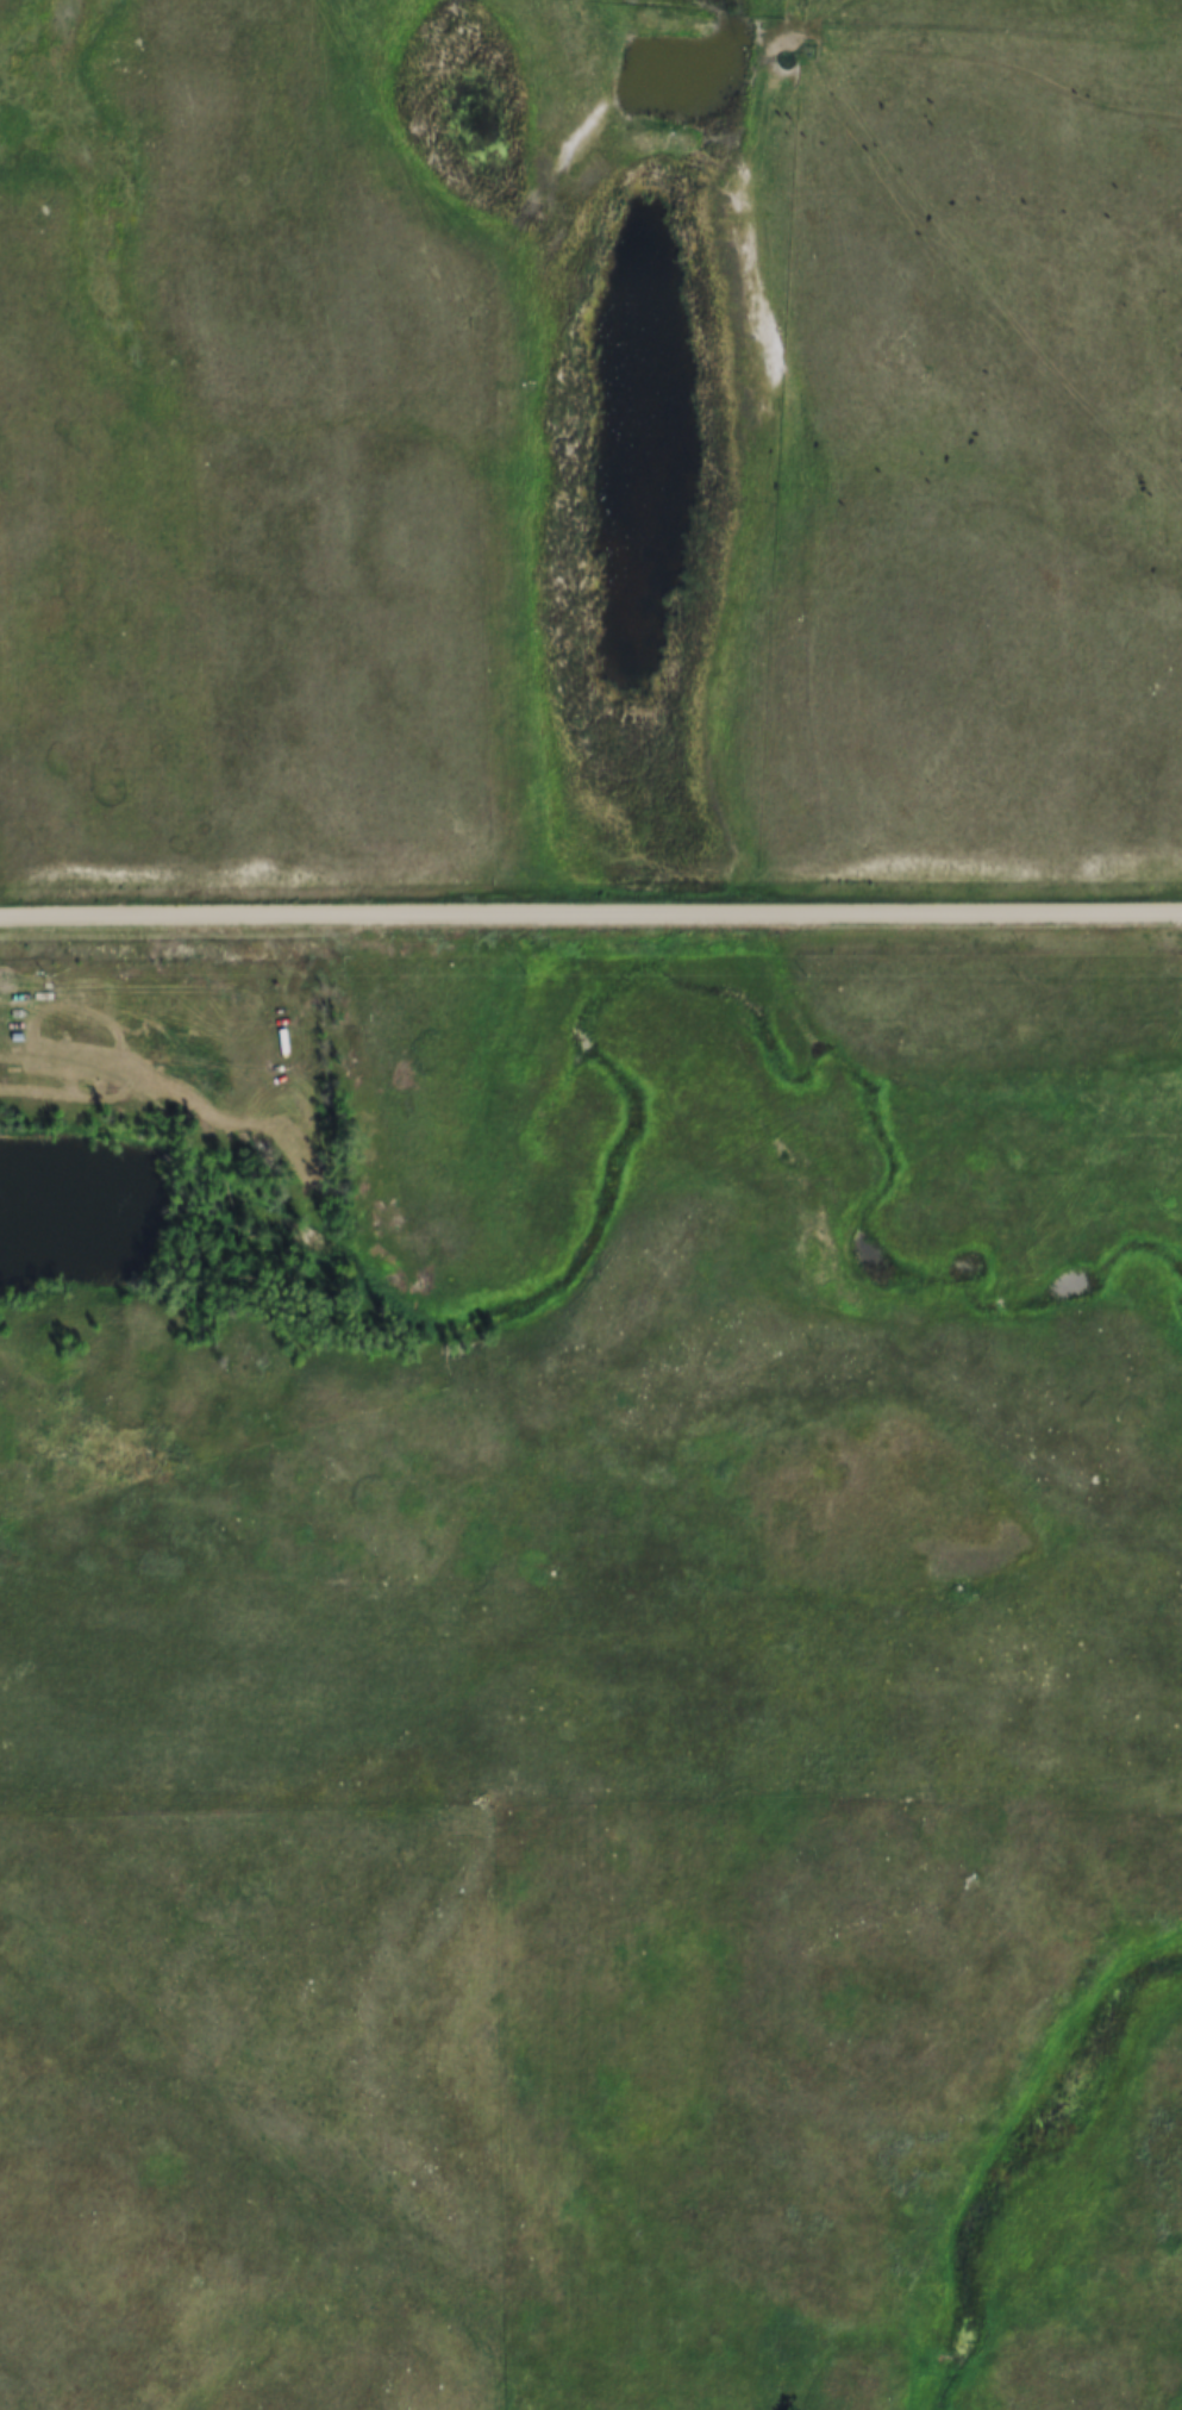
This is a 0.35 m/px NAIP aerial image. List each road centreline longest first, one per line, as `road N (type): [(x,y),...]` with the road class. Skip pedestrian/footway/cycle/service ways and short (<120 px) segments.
road 1 (residential): [(1181,915),(0,918)]

